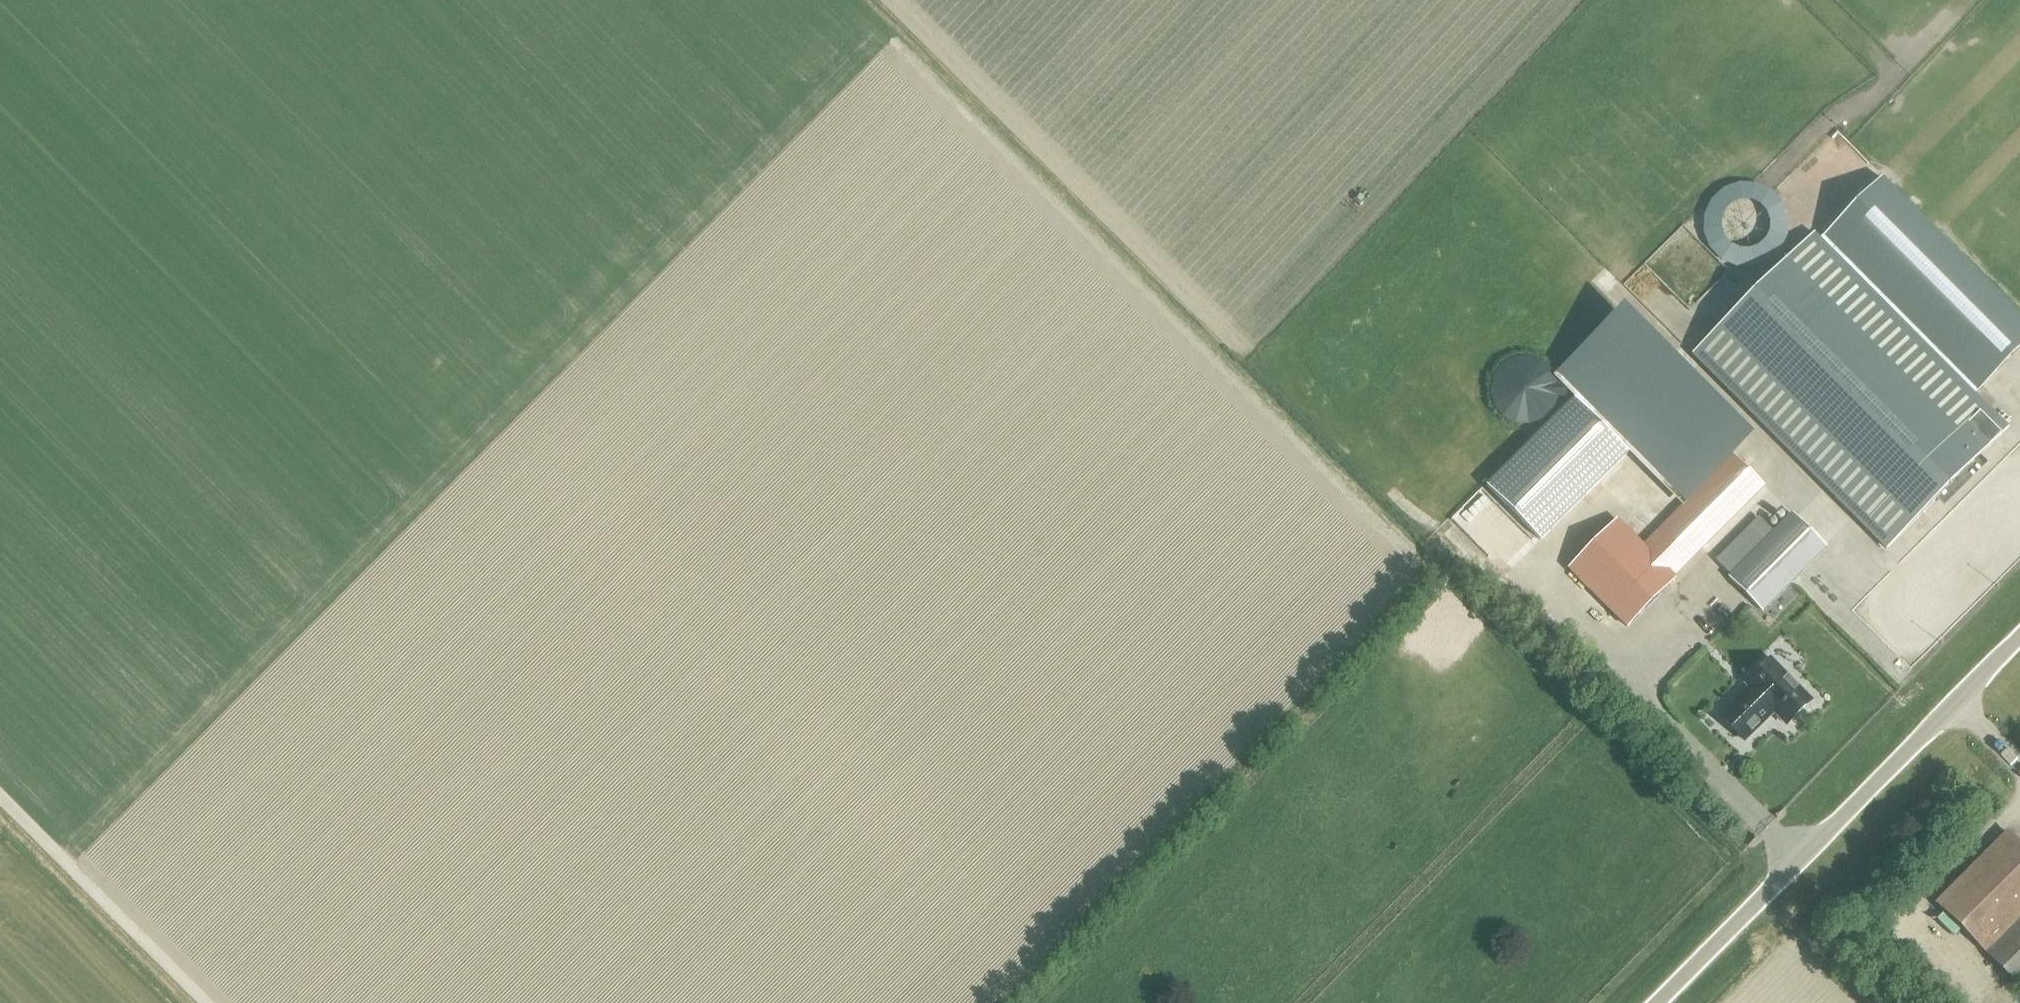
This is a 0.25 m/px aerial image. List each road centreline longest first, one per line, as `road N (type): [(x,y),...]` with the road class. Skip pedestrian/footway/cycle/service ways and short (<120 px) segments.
road 1 (unclassified): [(1668,1002),(2019,633)]

